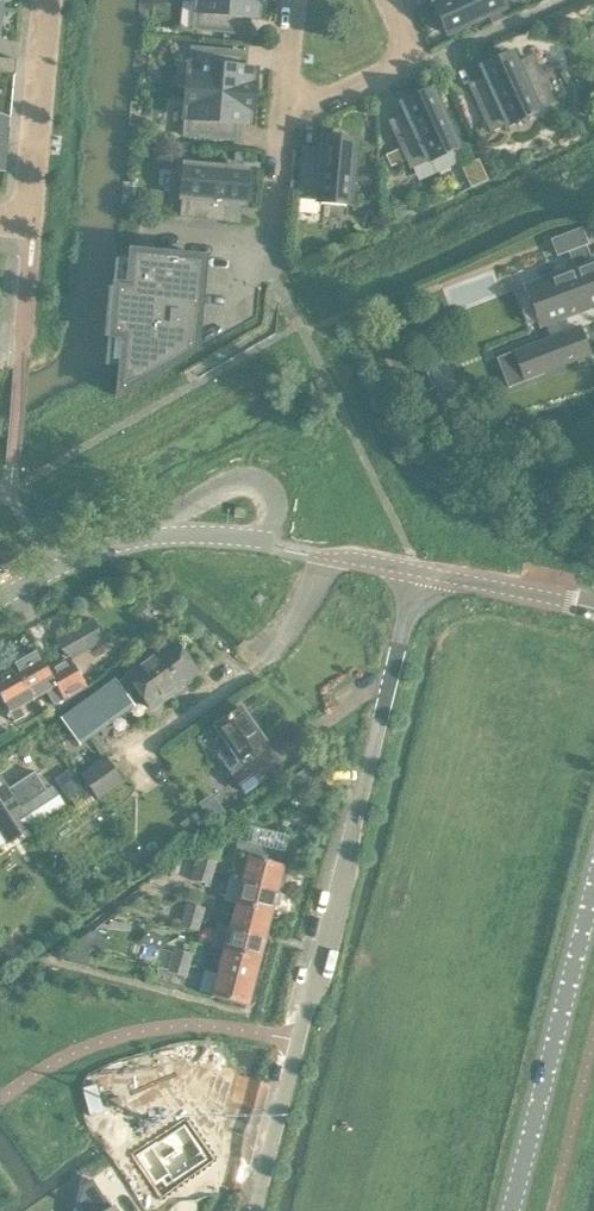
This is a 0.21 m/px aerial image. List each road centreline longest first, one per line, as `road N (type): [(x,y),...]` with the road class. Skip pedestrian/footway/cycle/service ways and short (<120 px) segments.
road 1 (unclassified): [(254,1210),(419,571)]
road 2 (tertiary): [(511,1210),(593,887)]
road 3 (residential): [(32,225),(51,0)]
road 4 (residential): [(289,305),(271,257),(281,119)]
road 5 (residential): [(148,536),(205,498),(255,483),(276,504),(260,539)]
road 6 (unclassified): [(419,571),(593,608)]
road 7 (residential): [(414,64),(565,0)]
road 8 (residential): [(281,119),(414,64)]
road 9 (residential): [(281,119),(295,0)]

